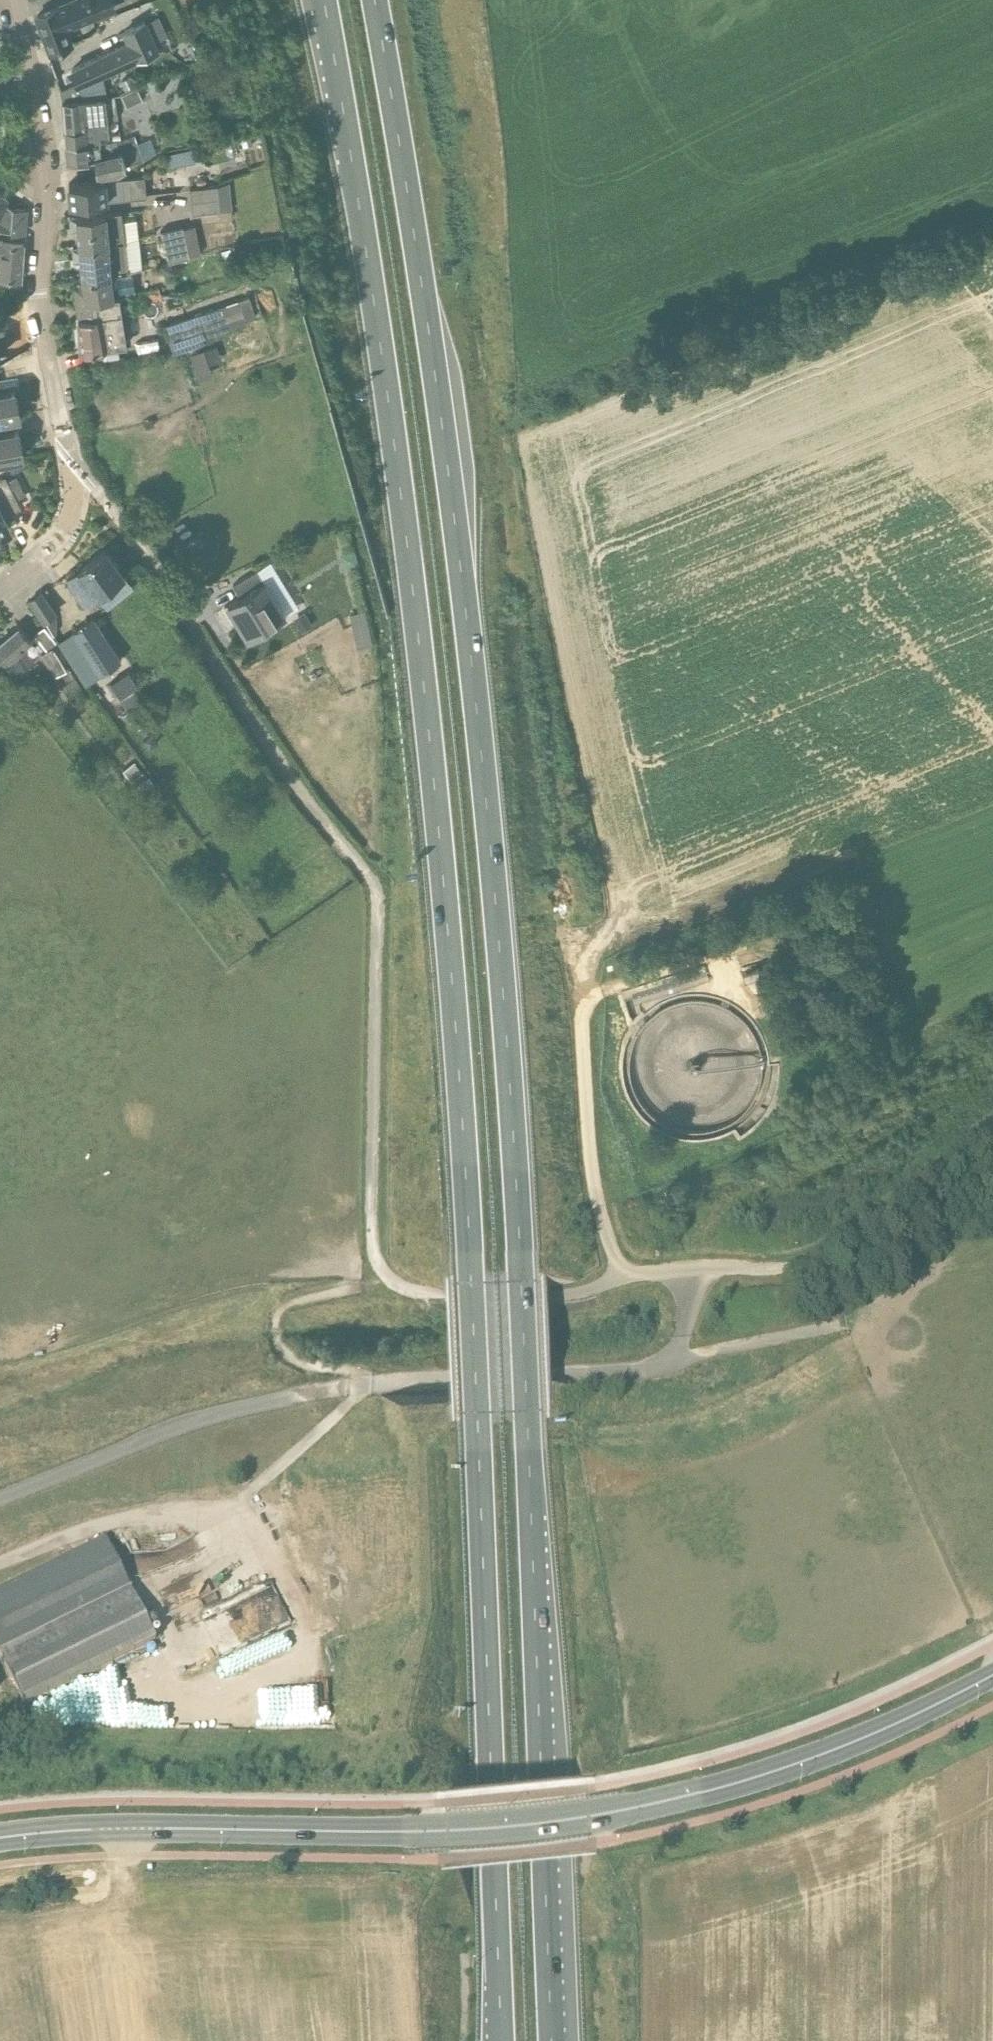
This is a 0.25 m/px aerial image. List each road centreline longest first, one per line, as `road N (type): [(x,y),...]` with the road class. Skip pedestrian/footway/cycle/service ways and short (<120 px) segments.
road 1 (trunk): [(325,0),(383,361),(446,910),(474,1264),(501,2040)]
road 2 (trunk): [(553,2040),(523,1262),(499,930),(438,401),(376,0)]
road 3 (tertiary): [(0,1839),(134,1829),(453,1829),(592,1815),(750,1780),(835,1750),(992,1673)]
road 4 (residential): [(69,452),(39,295),(46,154),(21,45)]
road 5 (track): [(246,1495),(364,1388),(357,1374),(301,1370),(284,1361),(276,1347),(280,1319),(383,1284)]
road 6 (residential): [(225,678),(69,452)]
road 7 (residential): [(0,589),(51,547),(69,520),(69,452)]

